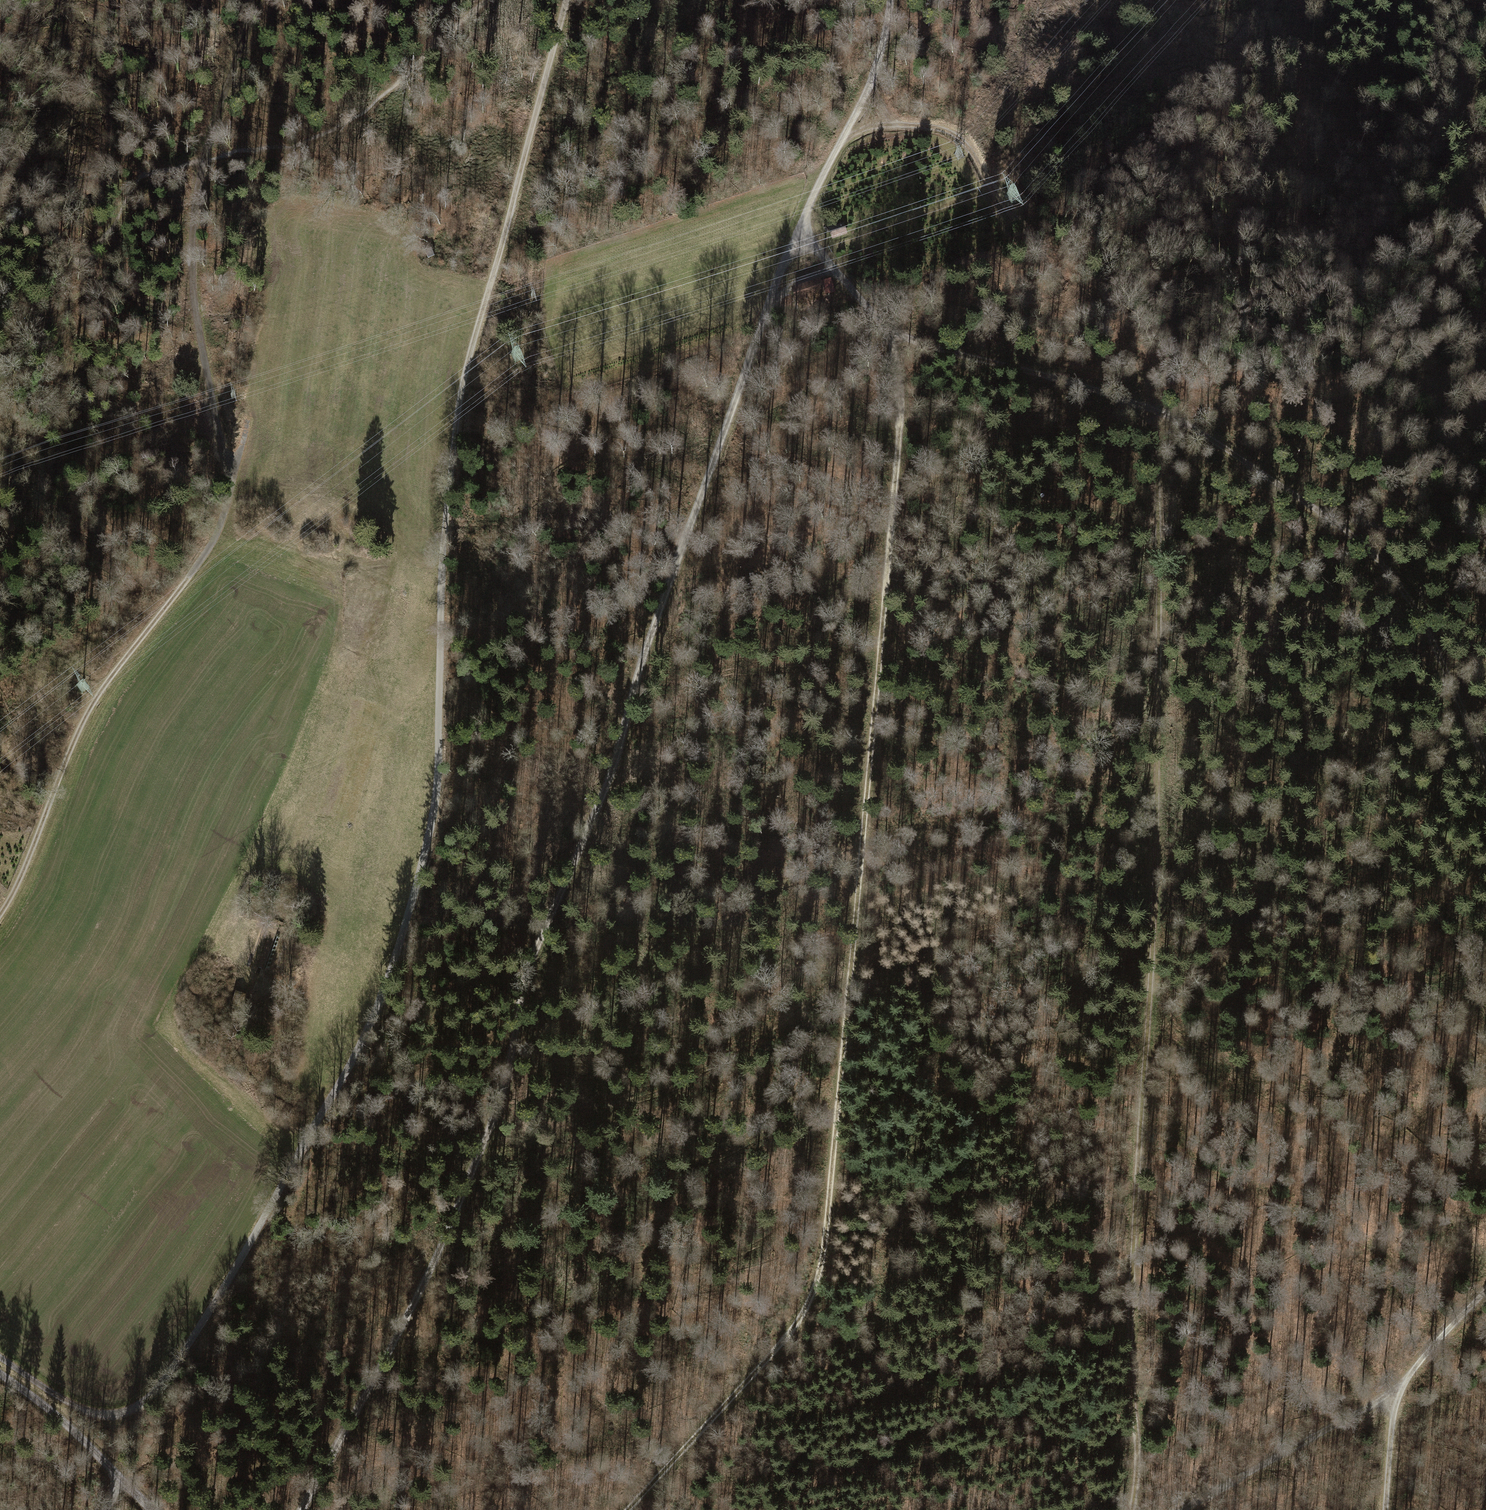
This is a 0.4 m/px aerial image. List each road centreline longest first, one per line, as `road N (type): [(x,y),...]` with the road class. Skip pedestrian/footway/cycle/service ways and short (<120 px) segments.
road 1 (track): [(0,1358),(92,1412),(122,1412),(147,1397),(241,1259),(375,1012),(436,794),(445,544),(463,384),(567,0)]
road 2 (track): [(799,227),(646,648),(616,759),(531,963),(496,1114),(426,1279),(302,1509)]
road 3 (track): [(627,1509),(790,1334),(820,1279),(899,448),(892,332)]
road 4 (track): [(1132,1509),(1132,1269),(1159,754),(1158,479),(1146,407)]
road 5 (track): [(0,914),(85,718),(206,551),(226,510),(230,478),(197,317),(193,235),(207,150),(258,0)]
road 6 (track): [(799,227),(892,332),(1174,417),(1315,508)]
road 7 (track): [(1400,0),(1393,56),(1362,77),(1217,54),(1157,0)]
road 8 (track): [(1315,508),(1375,555),(1406,593),(1485,766)]
road 9 (track): [(840,143),(887,124),(955,135),(1065,294)]
road 10 (track): [(1185,1509),(1401,1385)]
road 11 (track): [(890,0),(875,73),(799,227)]
road 12 (track): [(1315,508),(1485,560)]
road 13 (track): [(0,1373),(122,1477)]
road 14 (track): [(1485,1290),(1401,1385)]
road 15 (track): [(1401,1385),(1385,1509)]
road 16 (track): [(397,83),(486,0)]

